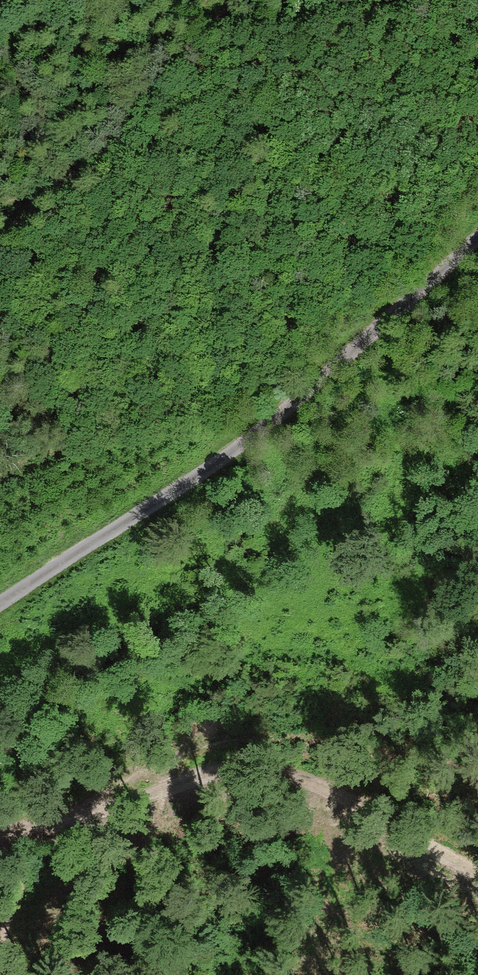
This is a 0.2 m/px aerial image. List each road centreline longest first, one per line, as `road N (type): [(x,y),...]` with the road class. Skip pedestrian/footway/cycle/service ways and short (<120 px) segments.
road 1 (track): [(0,602),(246,440),(477,234)]
road 2 (track): [(0,837),(246,768),(335,795),(477,873)]
road 3 (track): [(230,0),(167,83),(53,186),(0,202)]

